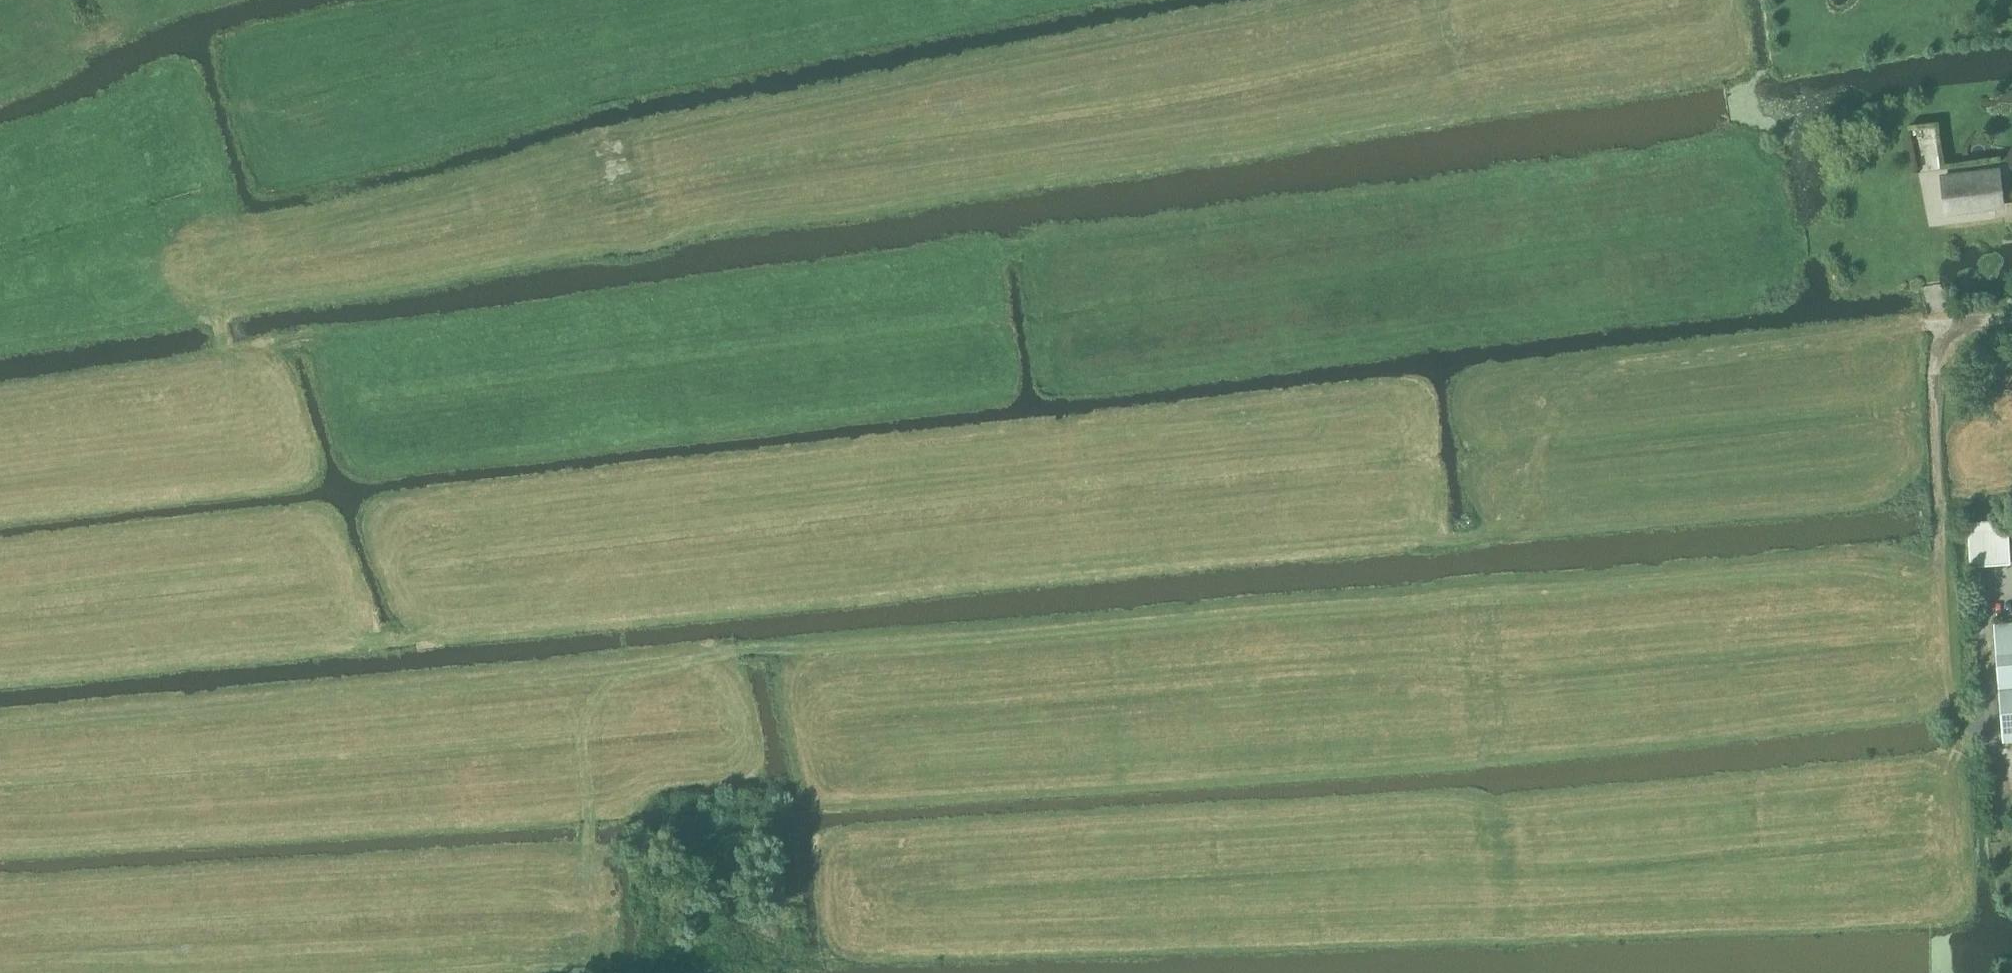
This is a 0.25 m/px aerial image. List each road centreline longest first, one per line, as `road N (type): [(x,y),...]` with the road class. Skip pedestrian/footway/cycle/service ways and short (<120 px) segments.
road 1 (track): [(0,69),(58,57),(131,25),(130,0)]

